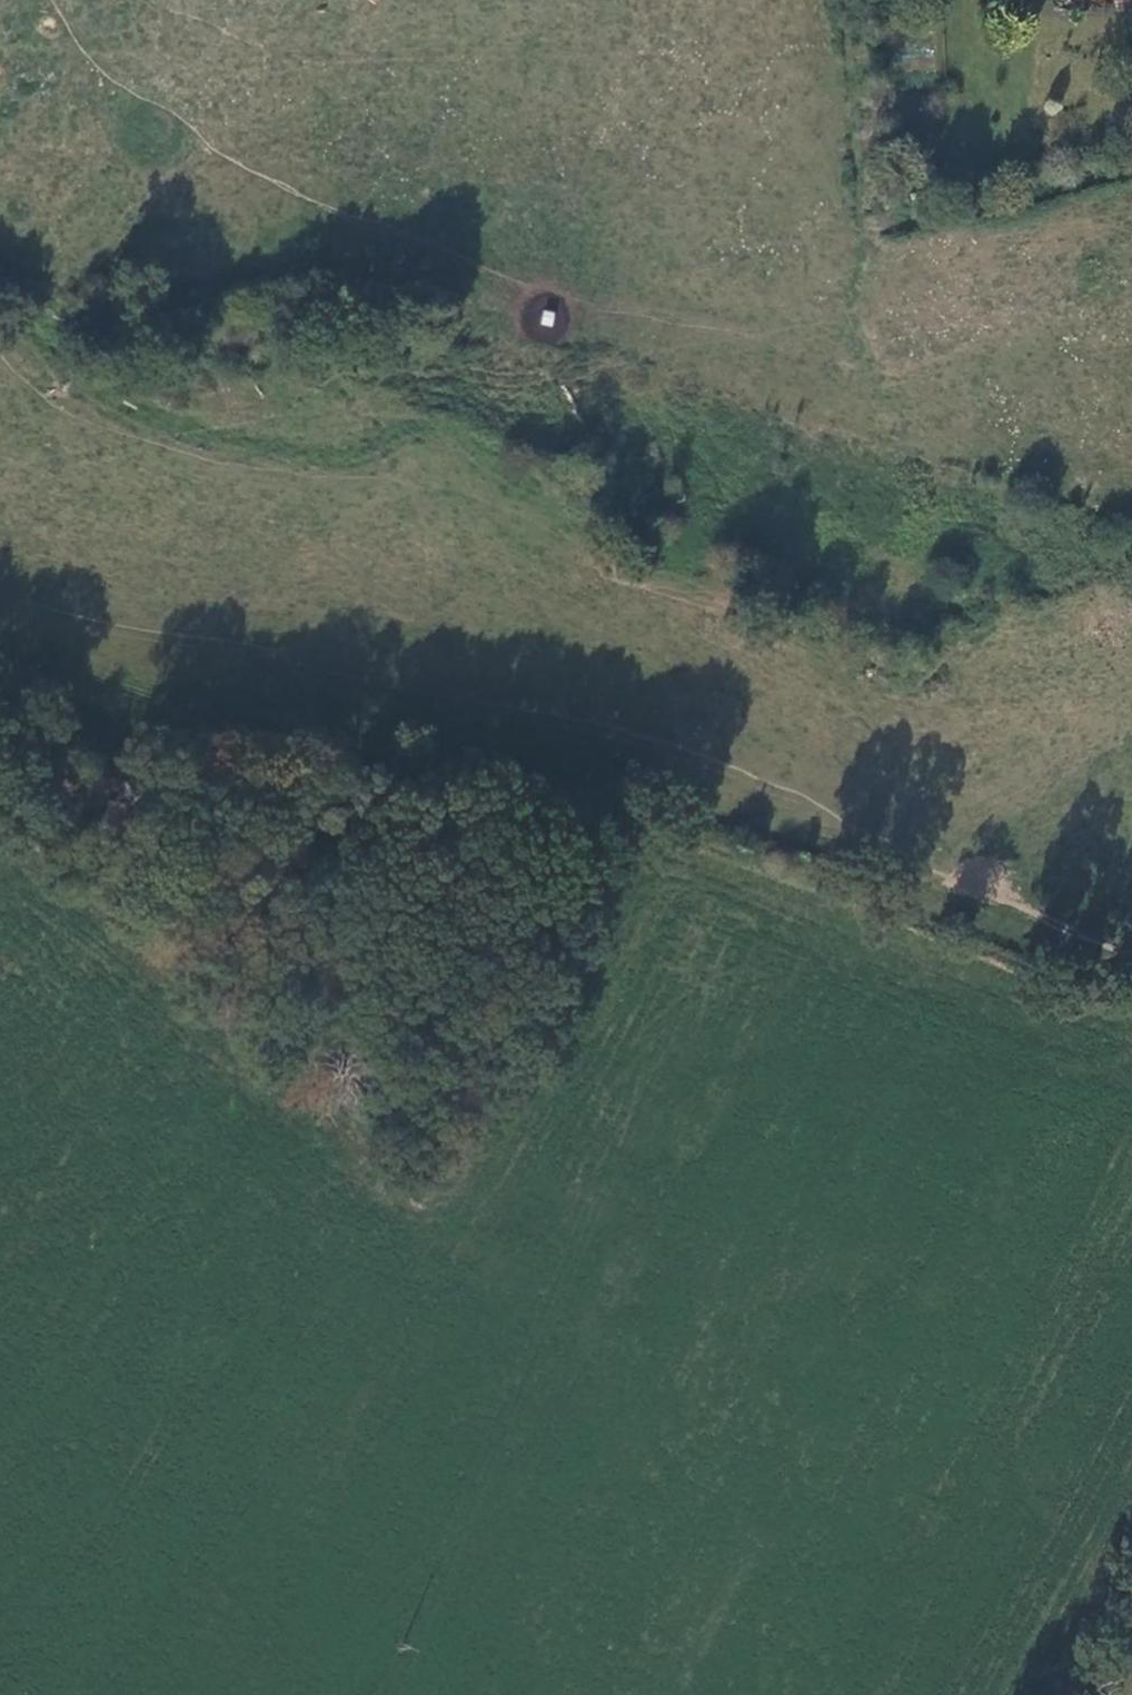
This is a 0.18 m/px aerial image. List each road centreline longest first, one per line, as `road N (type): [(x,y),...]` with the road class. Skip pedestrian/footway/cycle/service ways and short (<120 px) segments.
road 1 (track): [(0,667),(138,707),(318,723),(617,778),(757,833),(836,840),(905,828),(1131,713)]

